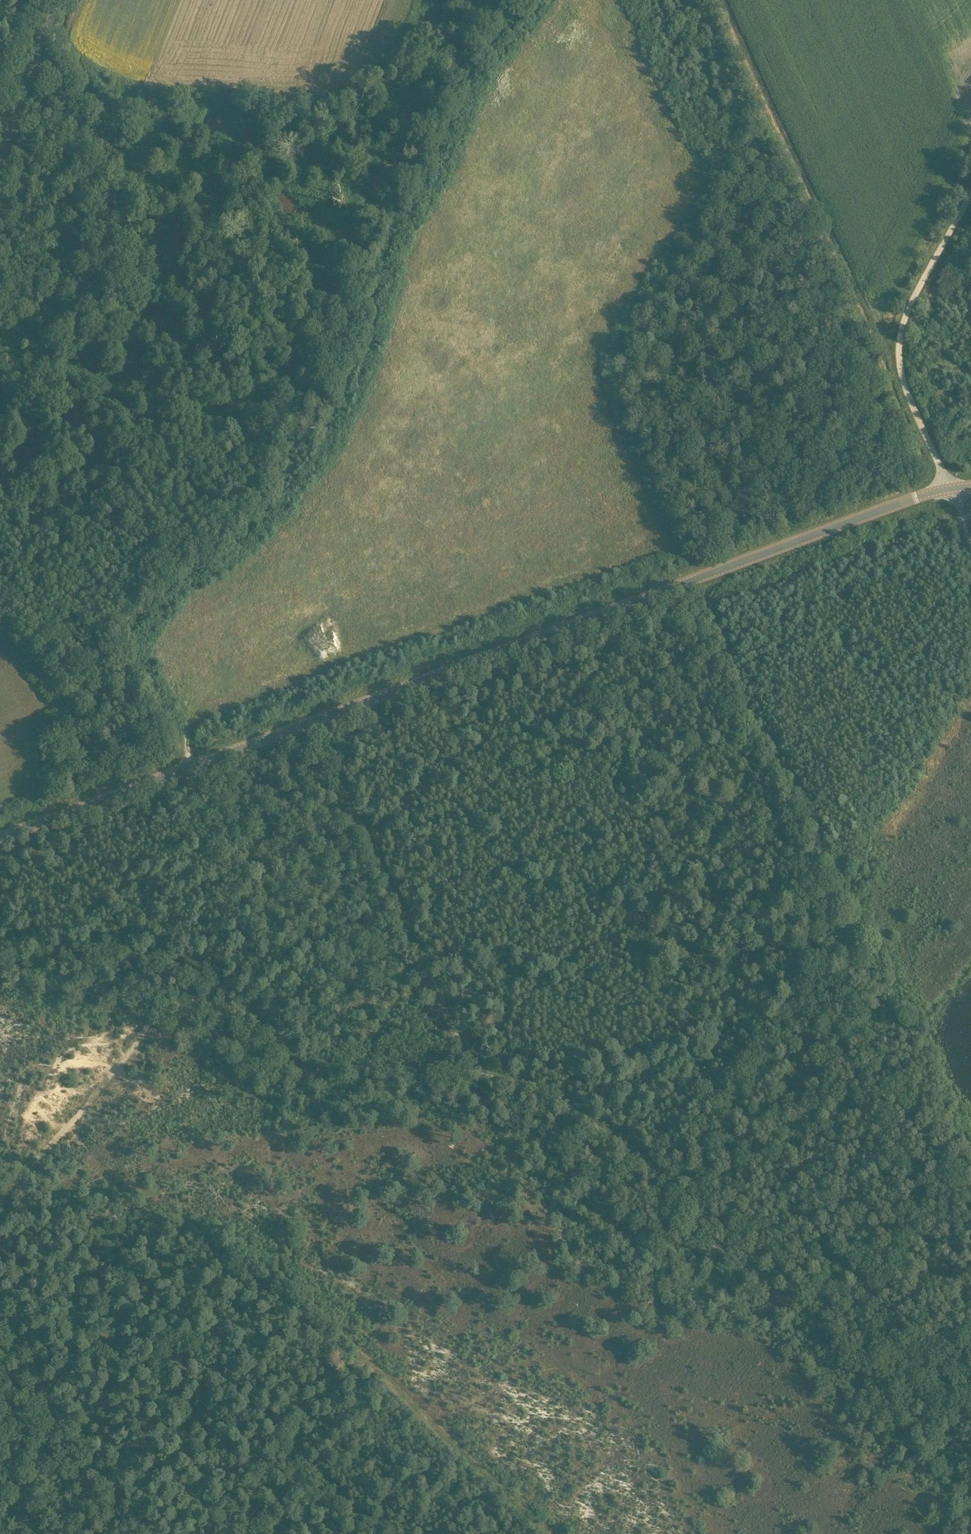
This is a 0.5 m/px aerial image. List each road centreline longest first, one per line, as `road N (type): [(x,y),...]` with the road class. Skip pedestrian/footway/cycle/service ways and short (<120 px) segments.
road 1 (unclassified): [(0,839),(951,488)]
road 2 (track): [(472,1068),(318,720)]
road 3 (track): [(0,1343),(228,1385),(253,1395),(308,1450)]
road 4 (track): [(308,1450),(380,1372),(544,1533)]
road 5 (track): [(951,488),(908,395),(899,344),(915,293),(970,194)]
road 6 (track): [(229,991),(156,1036),(0,1201)]

